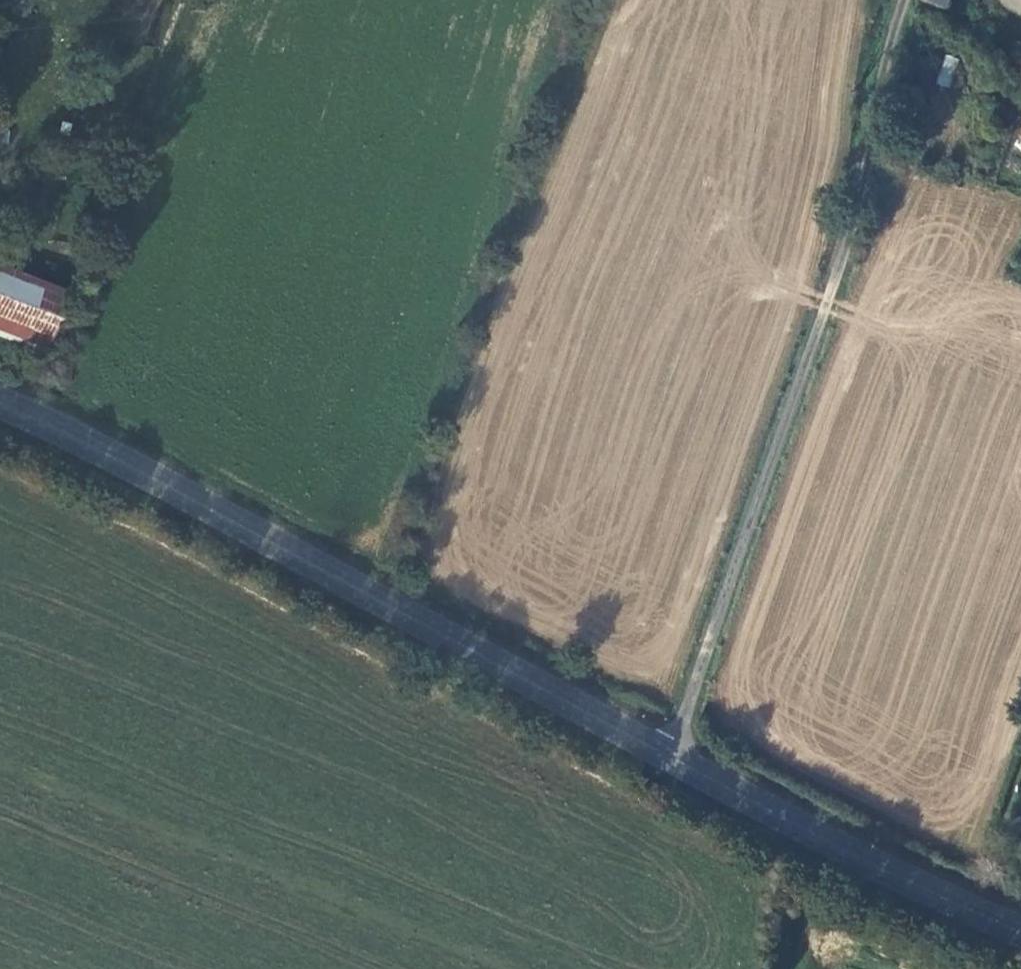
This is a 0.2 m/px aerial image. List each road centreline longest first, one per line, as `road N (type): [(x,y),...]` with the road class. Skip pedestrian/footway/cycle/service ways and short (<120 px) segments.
road 1 (unclassified): [(901,0),(857,203),(666,753)]
road 2 (secondary): [(0,401),(666,753)]
road 3 (secondary): [(666,753),(1020,929)]

